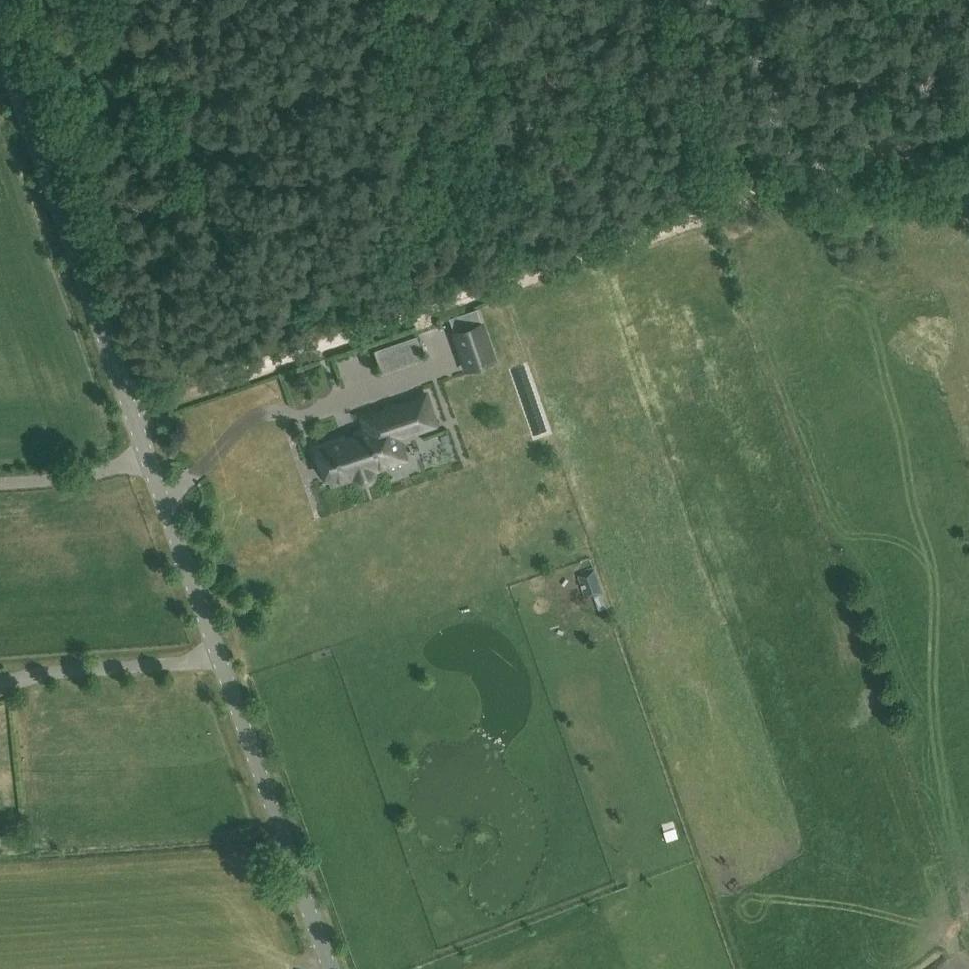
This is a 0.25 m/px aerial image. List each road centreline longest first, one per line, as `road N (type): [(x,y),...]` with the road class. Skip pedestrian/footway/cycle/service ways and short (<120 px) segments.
road 1 (tertiary): [(331,968),(0,40)]
road 2 (track): [(133,414),(968,122)]

